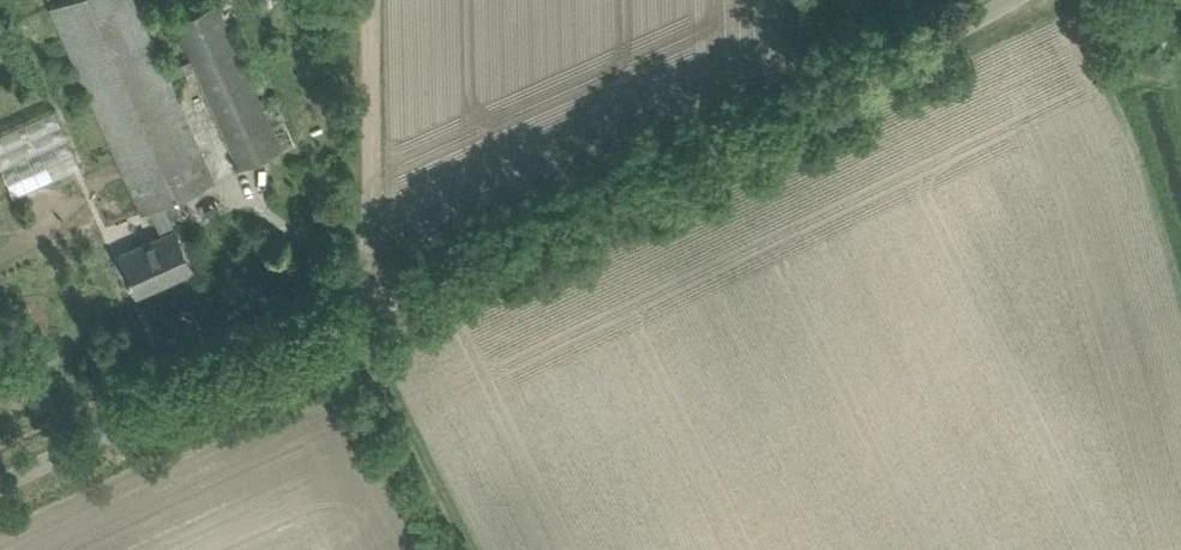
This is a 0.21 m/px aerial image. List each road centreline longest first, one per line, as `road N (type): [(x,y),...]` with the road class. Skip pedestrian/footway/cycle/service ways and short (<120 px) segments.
road 1 (unclassified): [(0,480),(534,239),(965,29),(1001,0)]
road 2 (track): [(359,0),(369,313)]
road 3 (track): [(466,549),(367,339),(369,313)]
road 4 (track): [(1180,79),(1117,78),(1045,0)]

